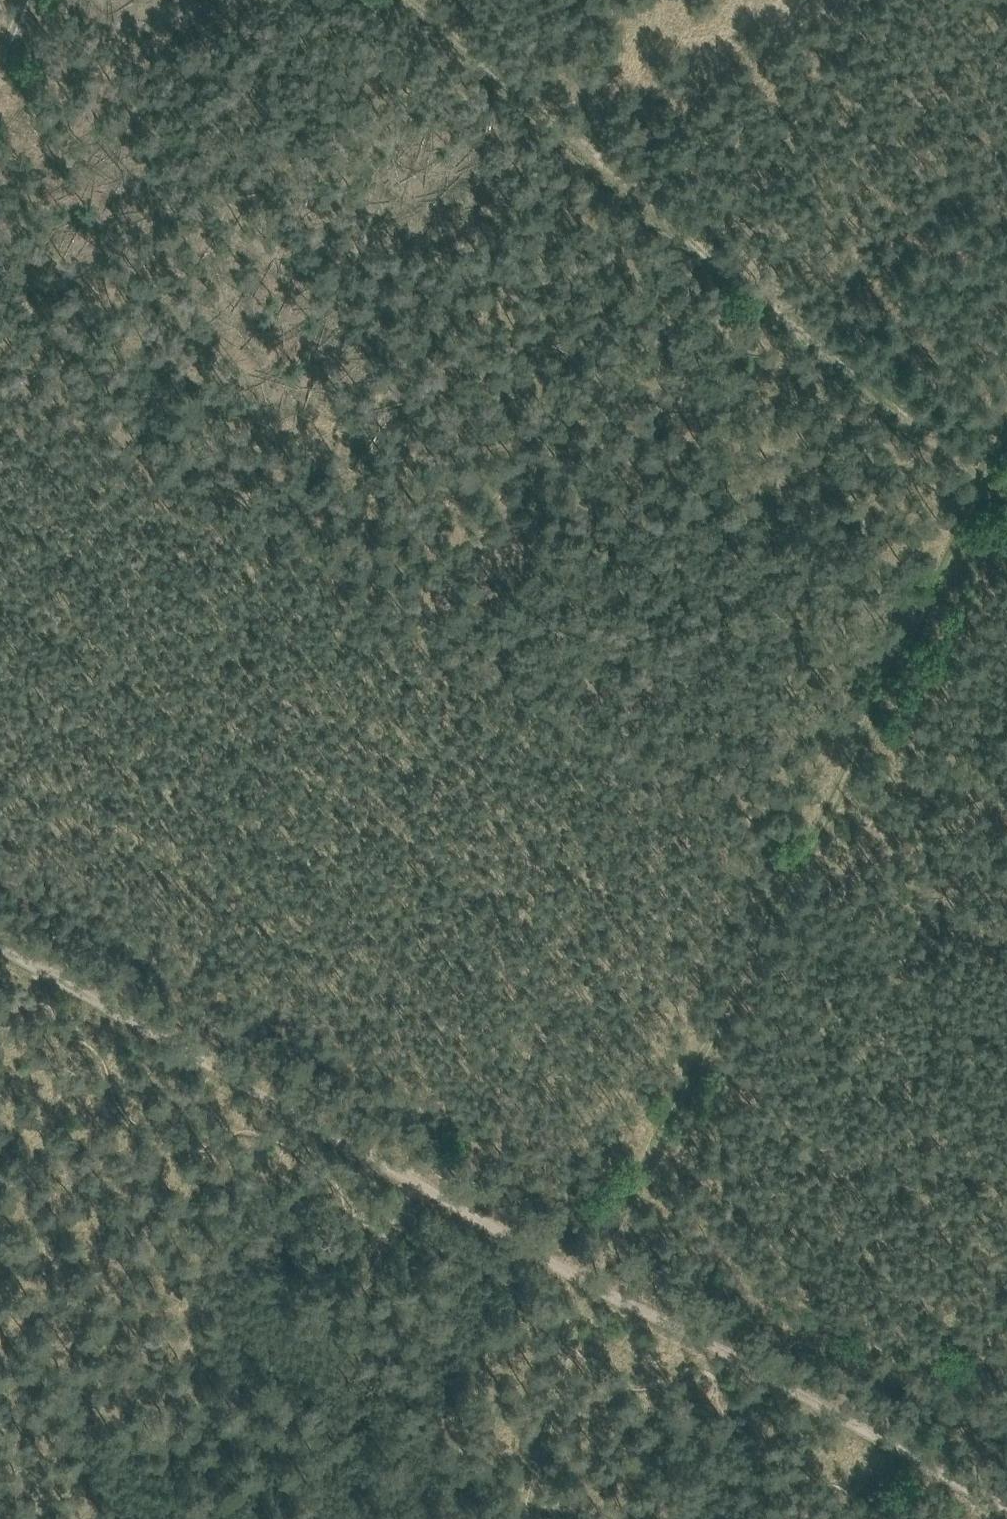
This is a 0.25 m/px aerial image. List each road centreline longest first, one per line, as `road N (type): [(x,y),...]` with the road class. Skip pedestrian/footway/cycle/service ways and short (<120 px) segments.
road 1 (track): [(0,948),(1006,1506)]
road 2 (track): [(584,1273),(523,1518)]

